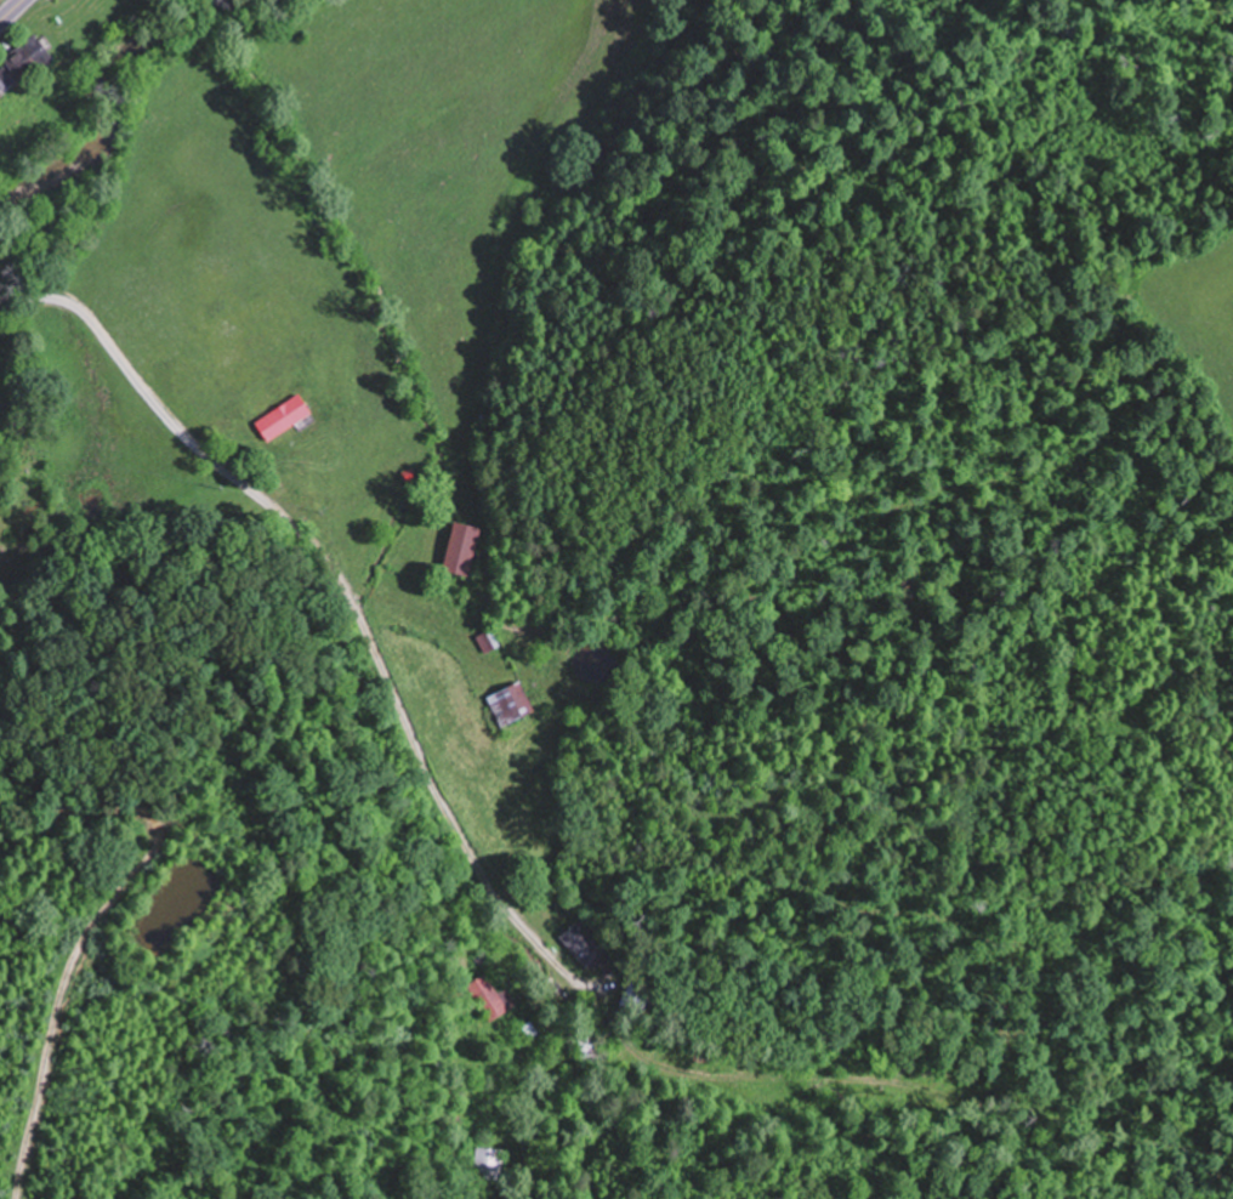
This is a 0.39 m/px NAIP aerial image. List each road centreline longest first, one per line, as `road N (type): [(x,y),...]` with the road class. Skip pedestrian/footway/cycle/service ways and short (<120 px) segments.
road 1 (residential): [(0,301),(47,296),(73,306),(189,442),(325,558),(470,853),(498,897),(579,981)]

